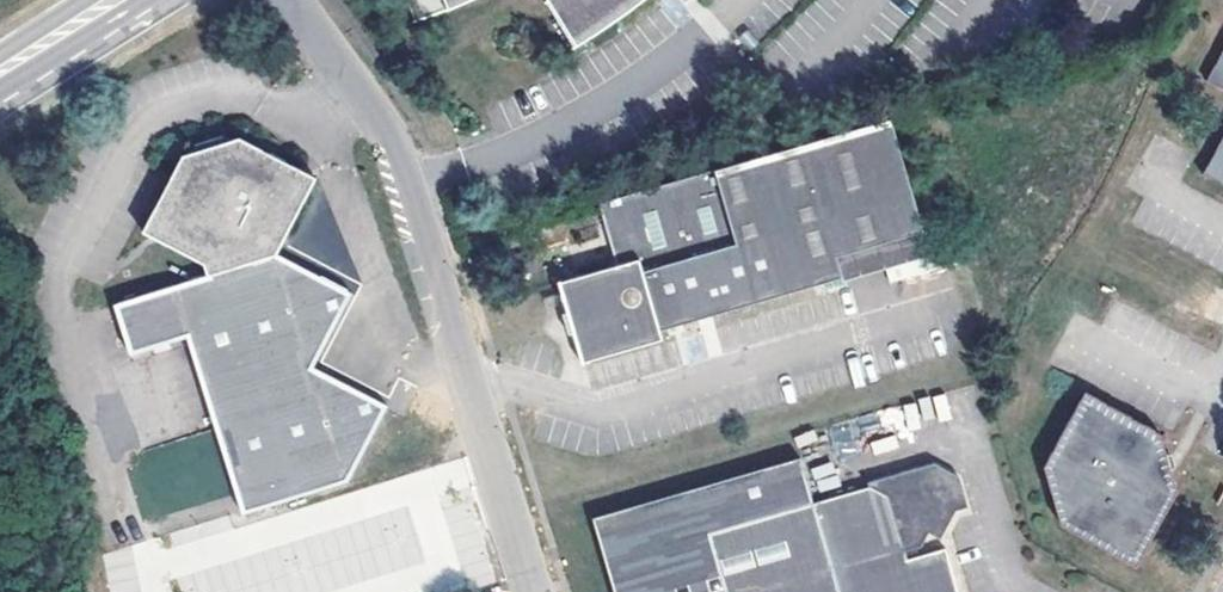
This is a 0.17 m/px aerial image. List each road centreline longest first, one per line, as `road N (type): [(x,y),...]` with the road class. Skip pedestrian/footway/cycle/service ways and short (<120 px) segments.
road 1 (unclassified): [(532,591),(391,143),(294,0)]
road 2 (secondary): [(0,71),(112,0)]

